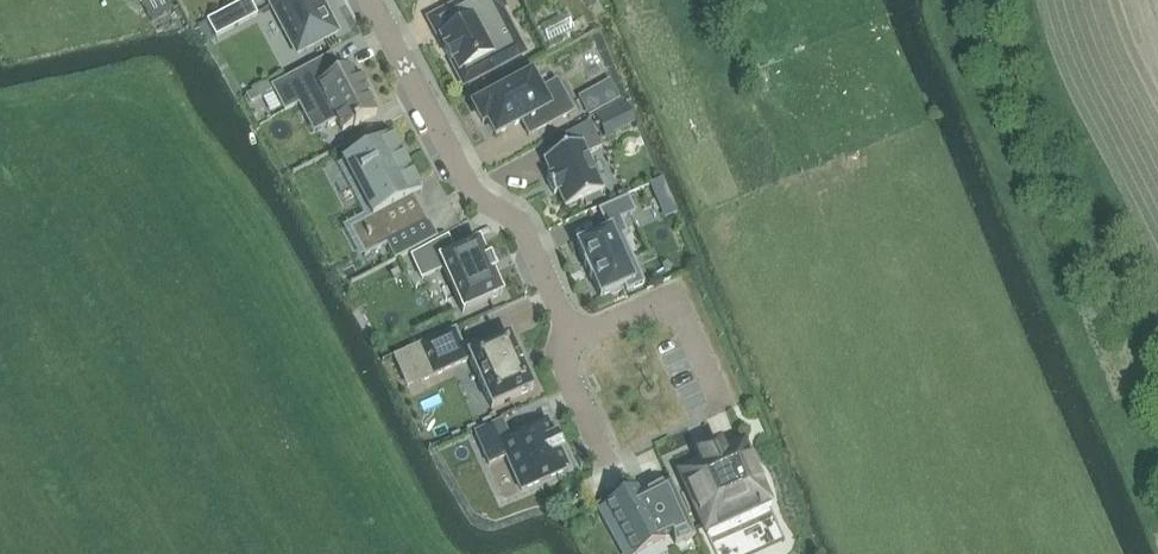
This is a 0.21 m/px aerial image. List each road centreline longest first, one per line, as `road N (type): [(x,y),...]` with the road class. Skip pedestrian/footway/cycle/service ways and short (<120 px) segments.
road 1 (residential): [(572,336),(519,224),(473,193),(372,0)]
road 2 (residential): [(572,336),(654,301),(679,310),(725,408)]
road 3 (residential): [(605,459),(563,365),(572,336)]

